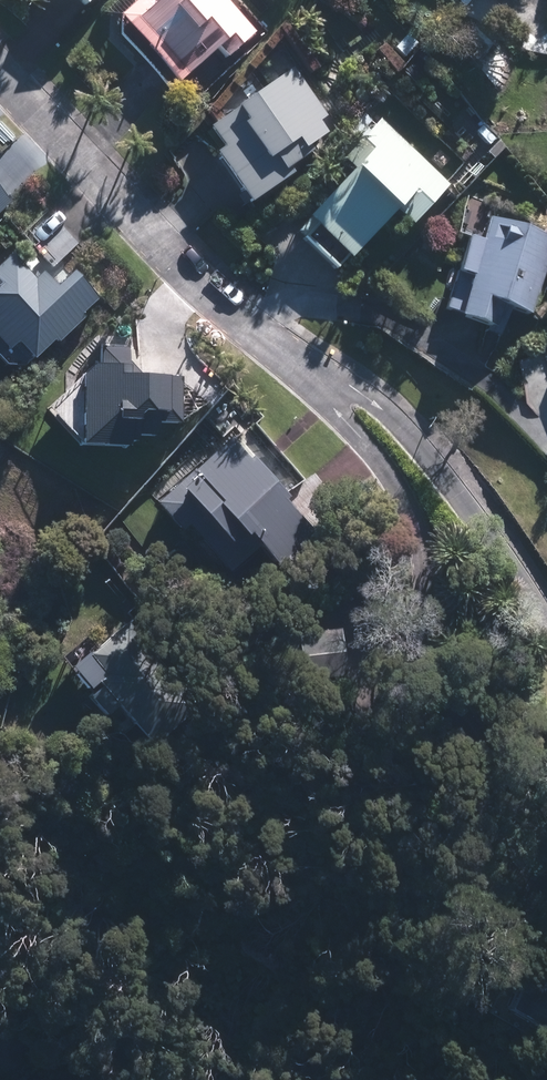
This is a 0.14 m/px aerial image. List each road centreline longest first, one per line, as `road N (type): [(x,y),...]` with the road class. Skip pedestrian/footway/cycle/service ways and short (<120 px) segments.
road 1 (residential): [(546,883),(502,821),(482,773),(400,493),(353,430),(262,335)]
road 2 (residential): [(262,335),(368,394),(398,421),(456,483),(546,625)]
road 3 (residential): [(262,335),(197,278),(0,71)]

